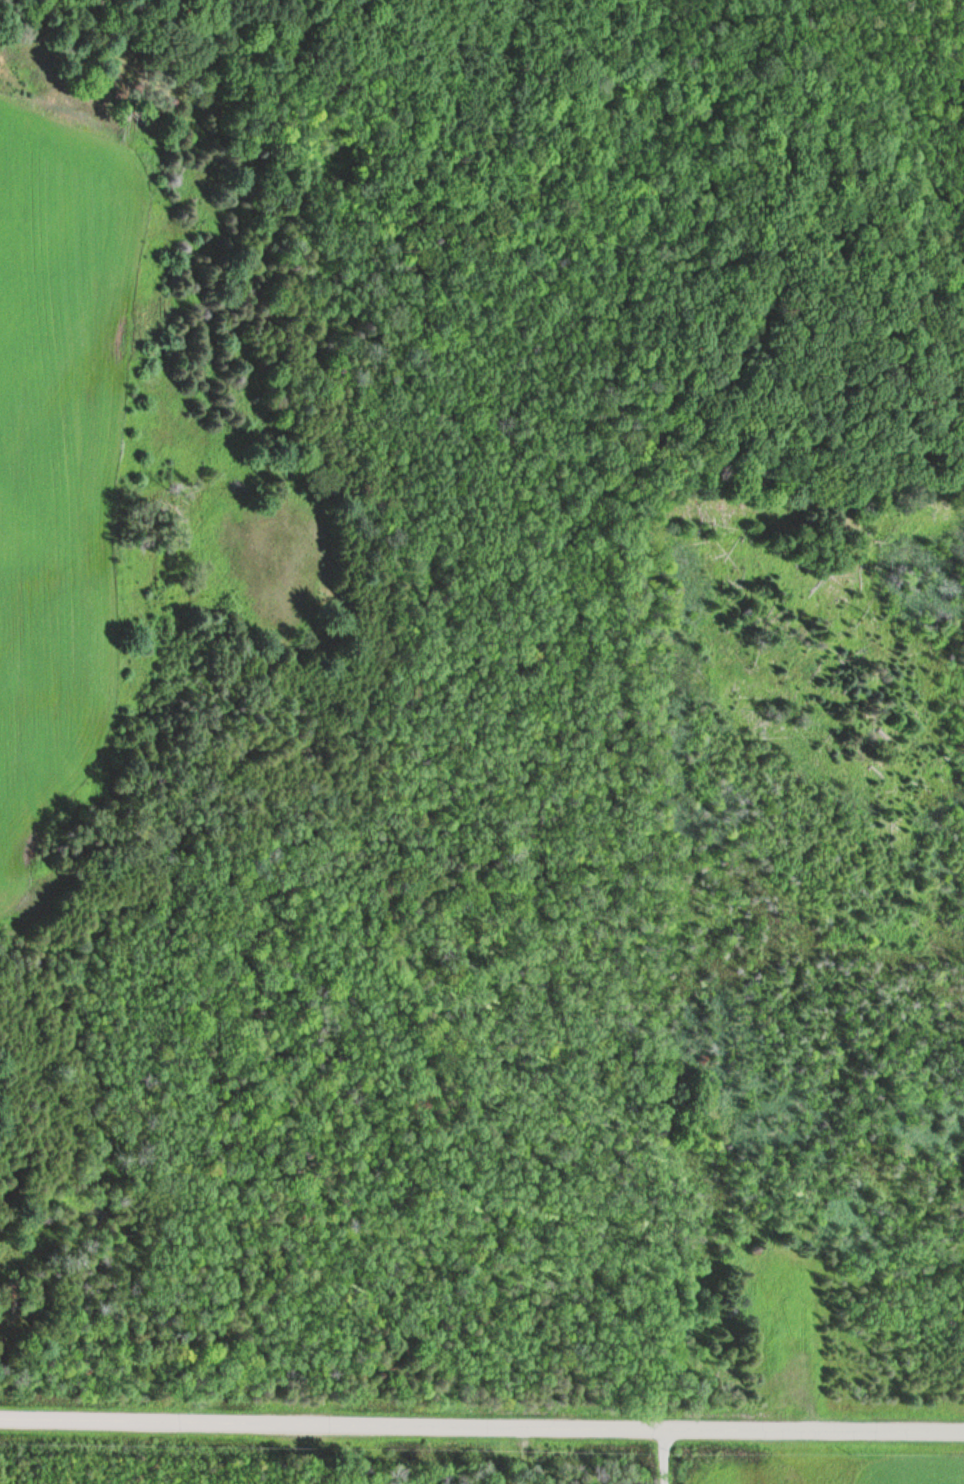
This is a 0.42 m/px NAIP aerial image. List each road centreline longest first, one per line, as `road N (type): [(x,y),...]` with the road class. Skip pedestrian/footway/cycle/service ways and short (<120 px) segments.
road 1 (residential): [(0,1421),(963,1432)]

